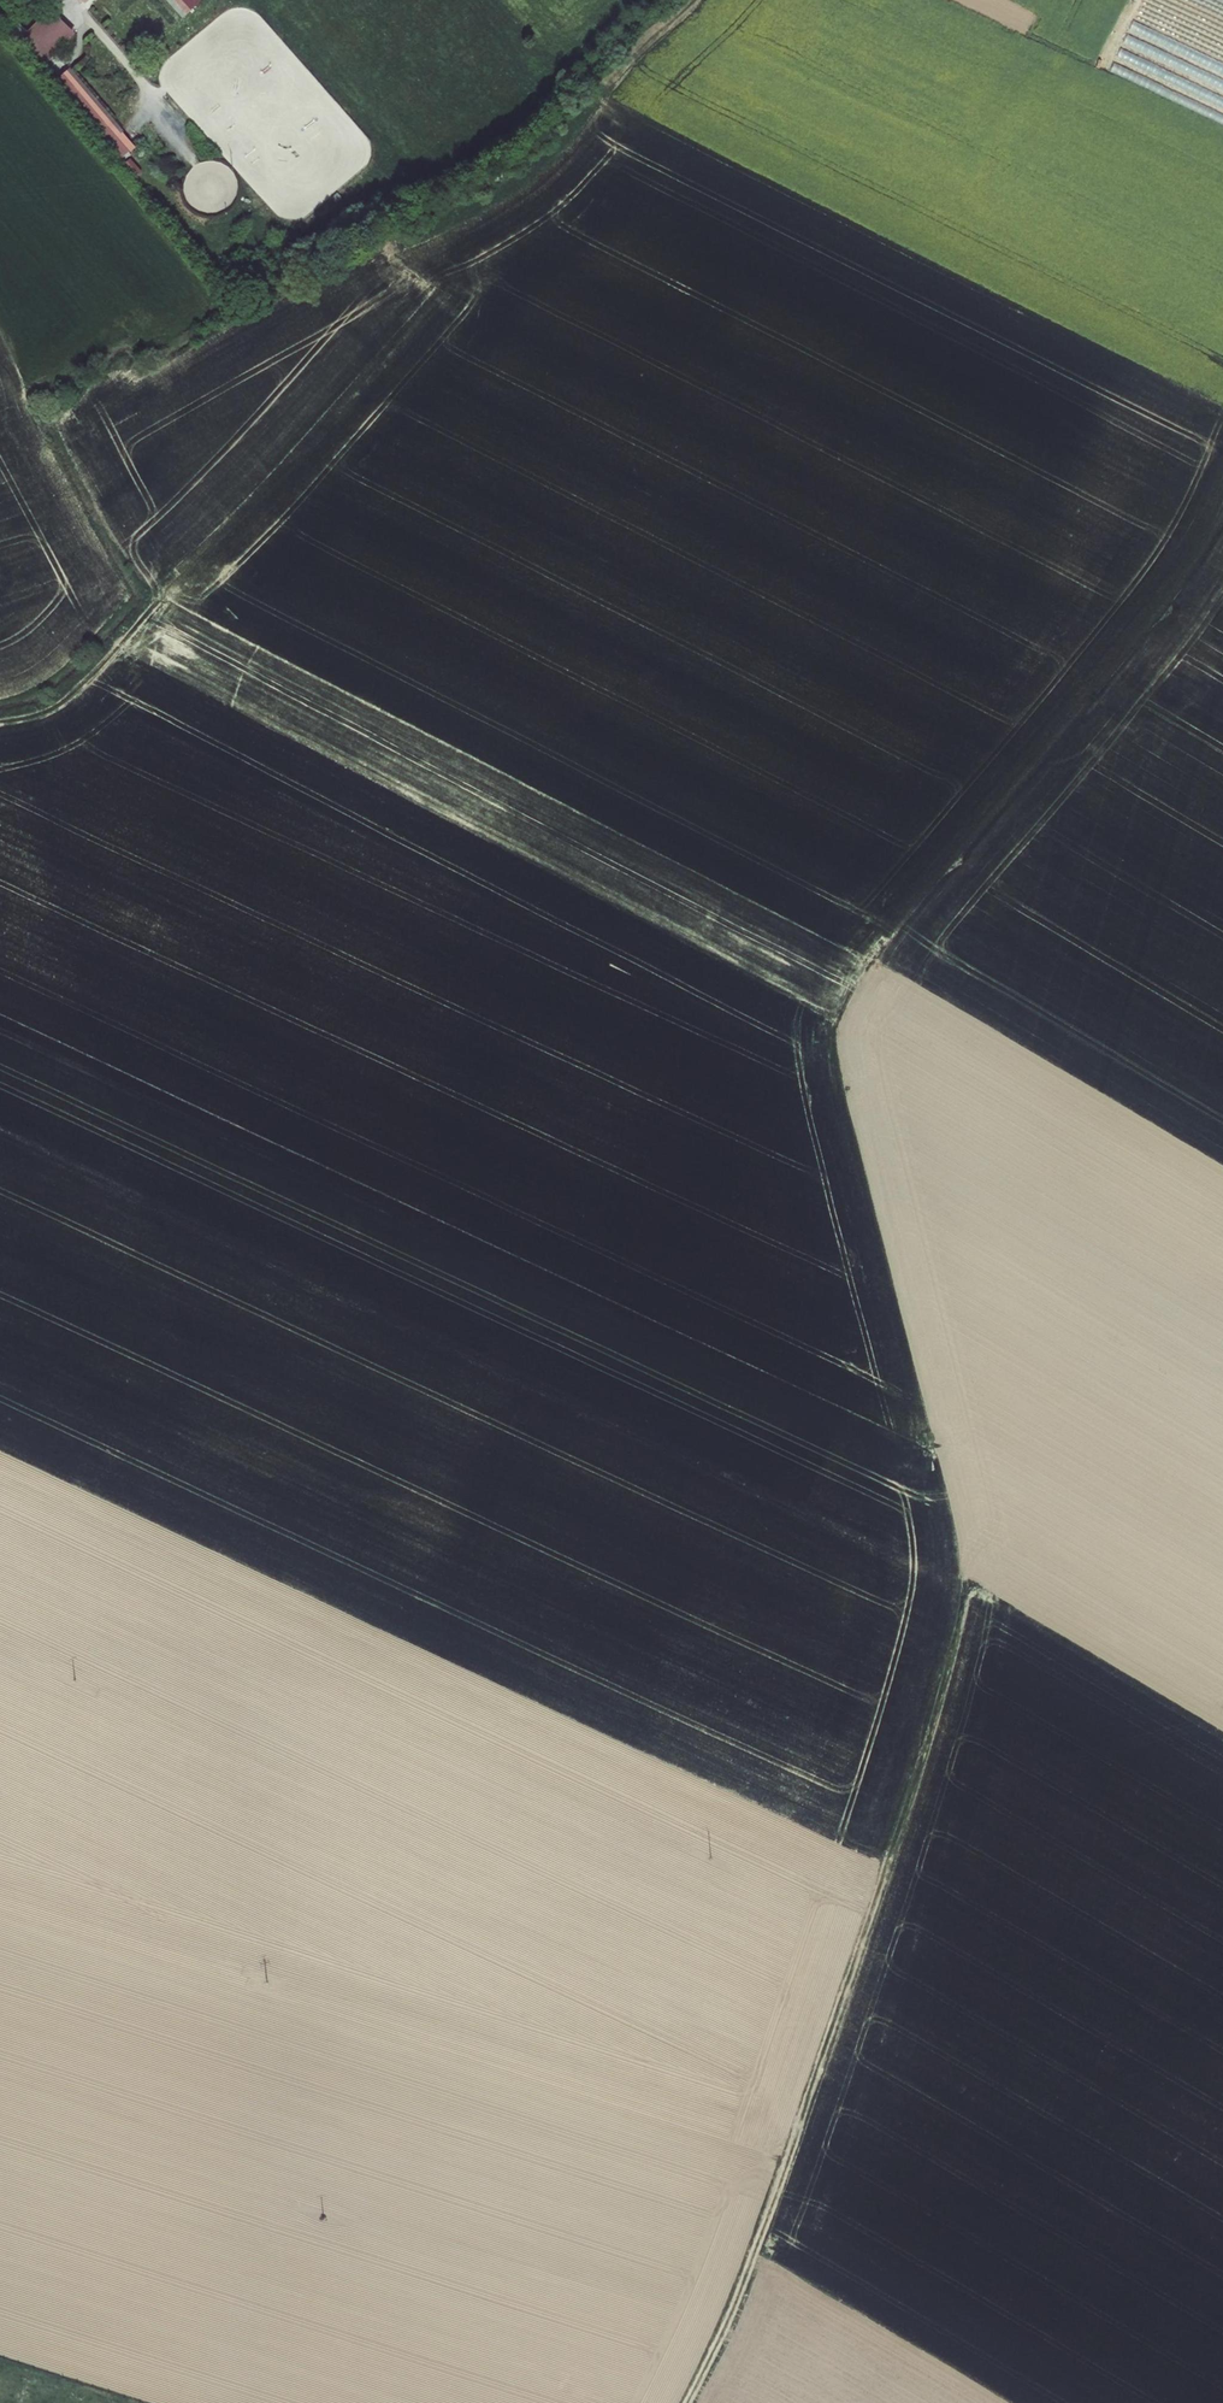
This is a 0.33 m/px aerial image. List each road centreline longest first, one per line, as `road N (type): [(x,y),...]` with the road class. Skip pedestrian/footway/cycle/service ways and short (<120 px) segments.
road 1 (track): [(786,2165),(693,2402)]
road 2 (track): [(0,720),(61,704),(136,620)]

